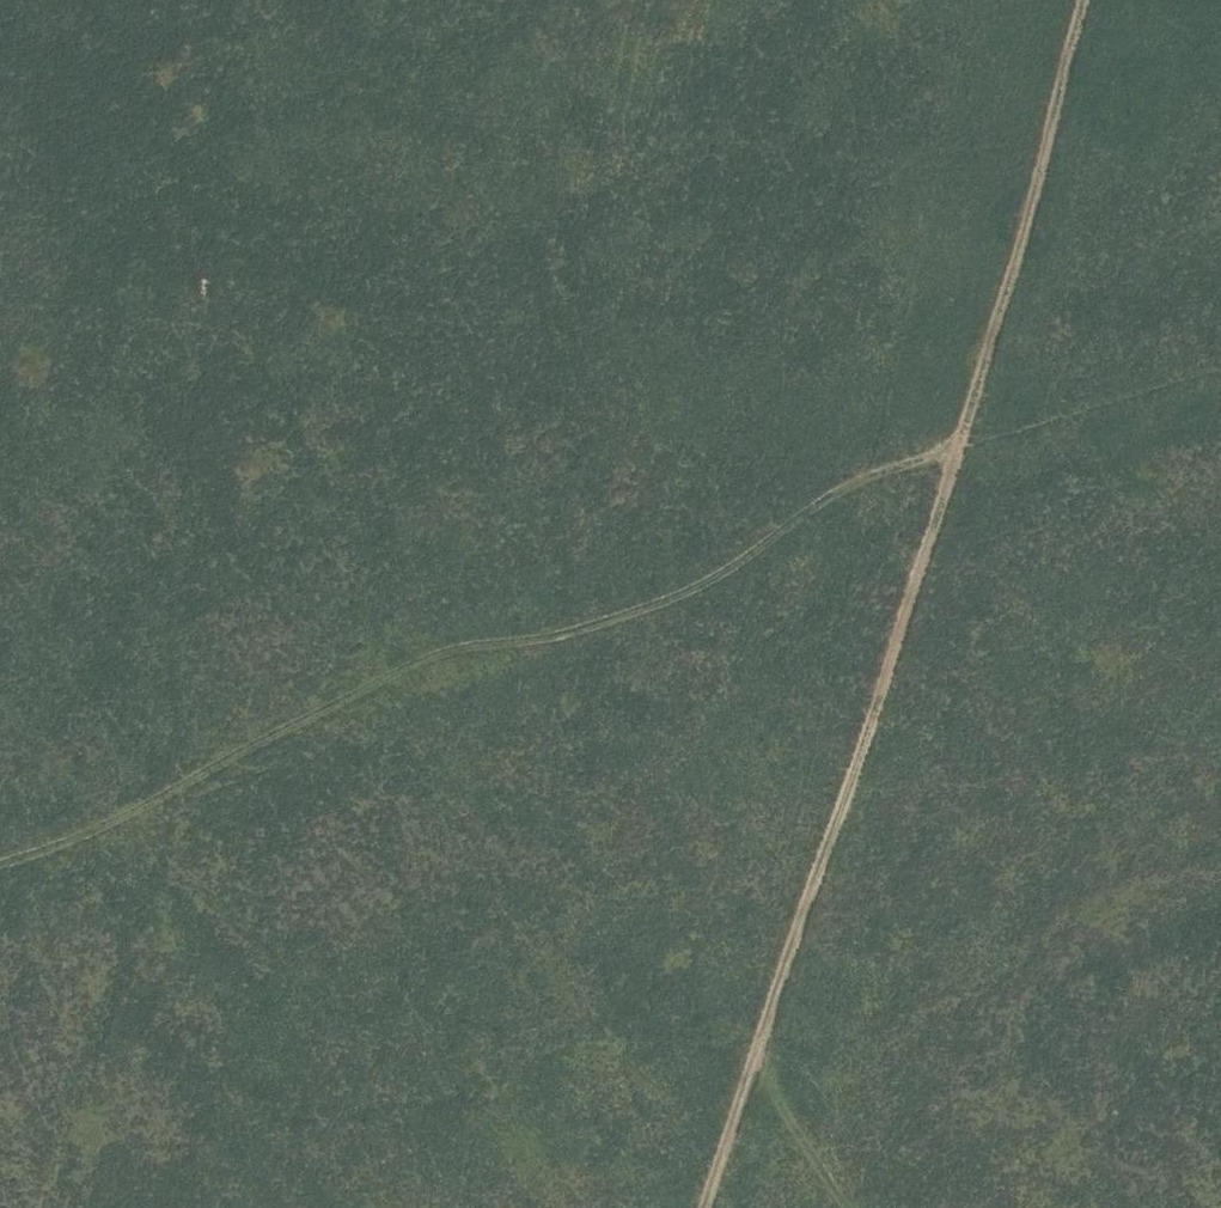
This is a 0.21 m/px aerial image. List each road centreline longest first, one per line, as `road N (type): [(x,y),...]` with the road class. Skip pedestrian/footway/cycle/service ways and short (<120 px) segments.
road 1 (track): [(1084,0),(1031,209),(927,553),(704,1207)]
road 2 (track): [(0,859),(85,828),(419,652),(449,640),(588,623),(681,592),(838,484),(959,447)]
road 3 (track): [(748,1077),(844,1207)]

